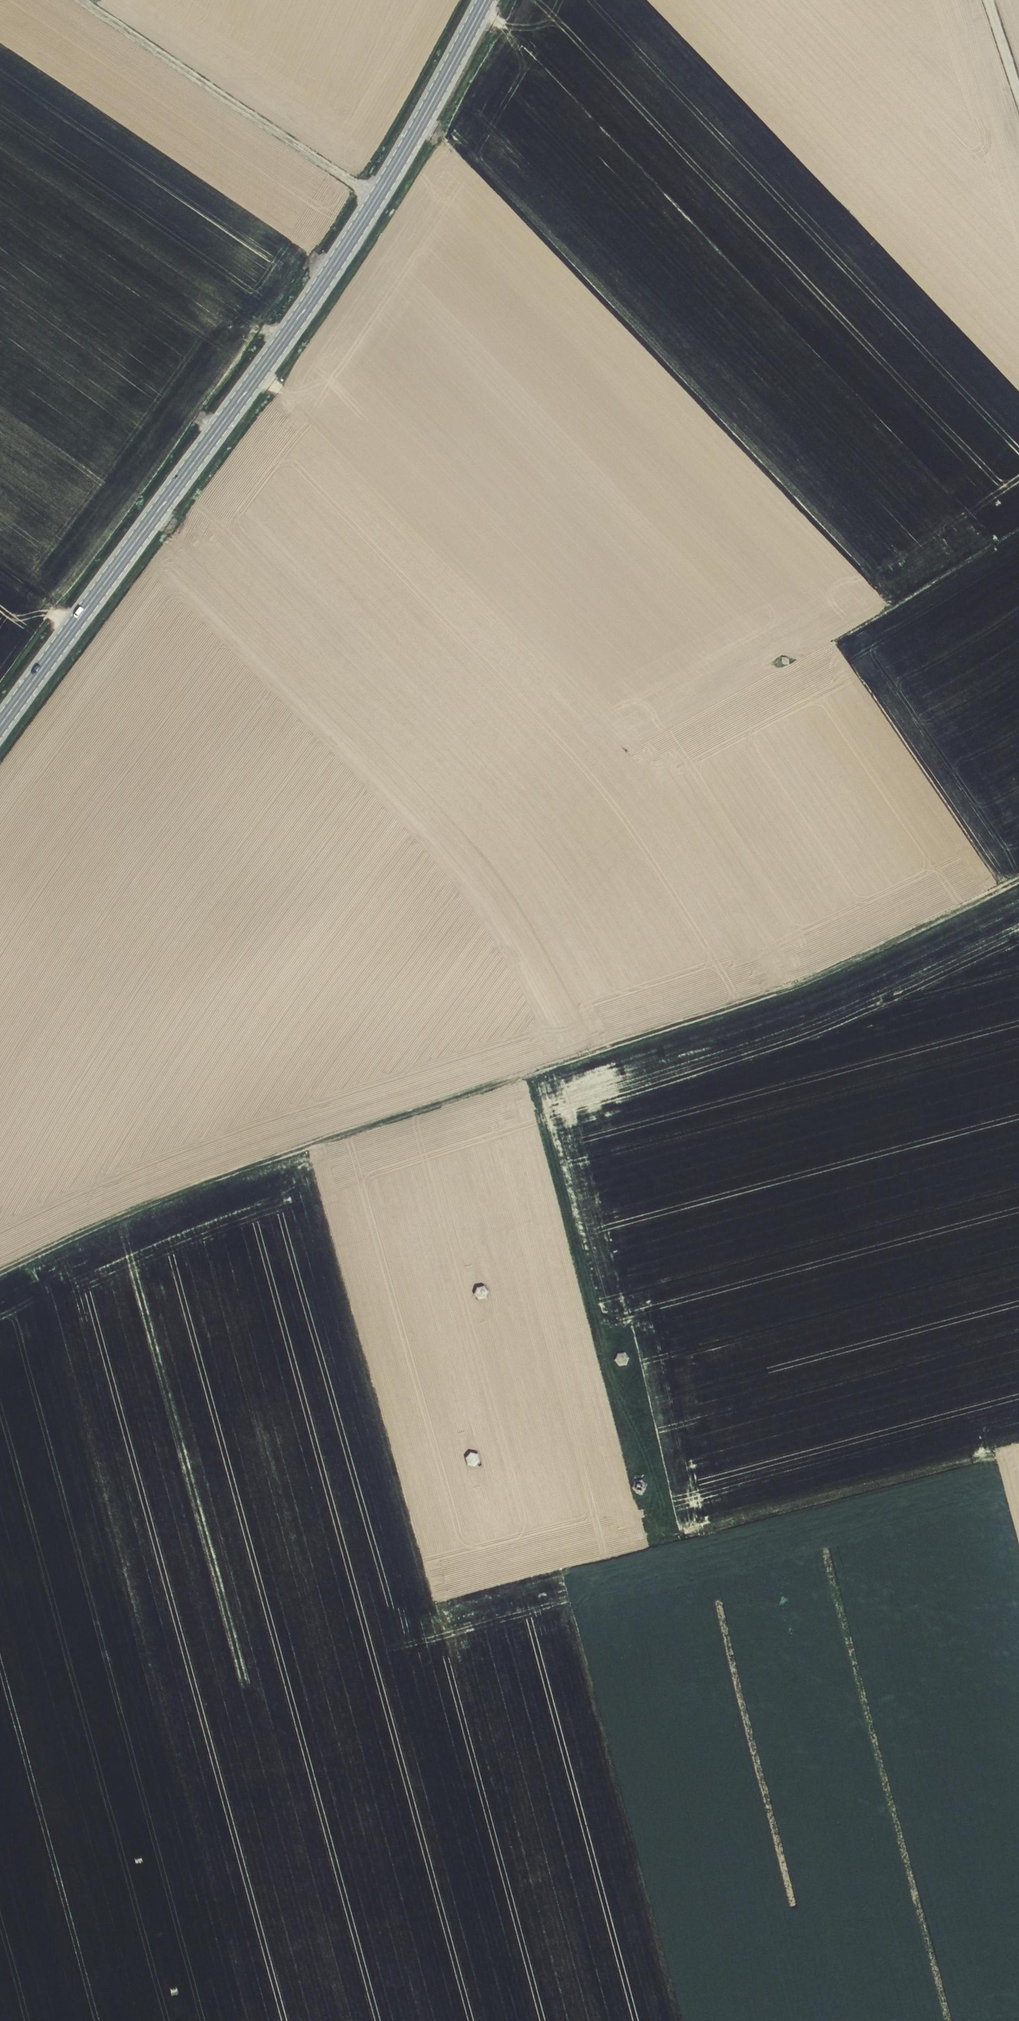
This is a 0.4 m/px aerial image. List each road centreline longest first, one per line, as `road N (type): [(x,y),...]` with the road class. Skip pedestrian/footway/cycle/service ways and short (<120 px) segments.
road 1 (track): [(1018,877),(200,1182),(0,1275)]
road 2 (secondary): [(485,0),(328,274),(0,726)]
road 3 (track): [(376,199),(86,0)]

